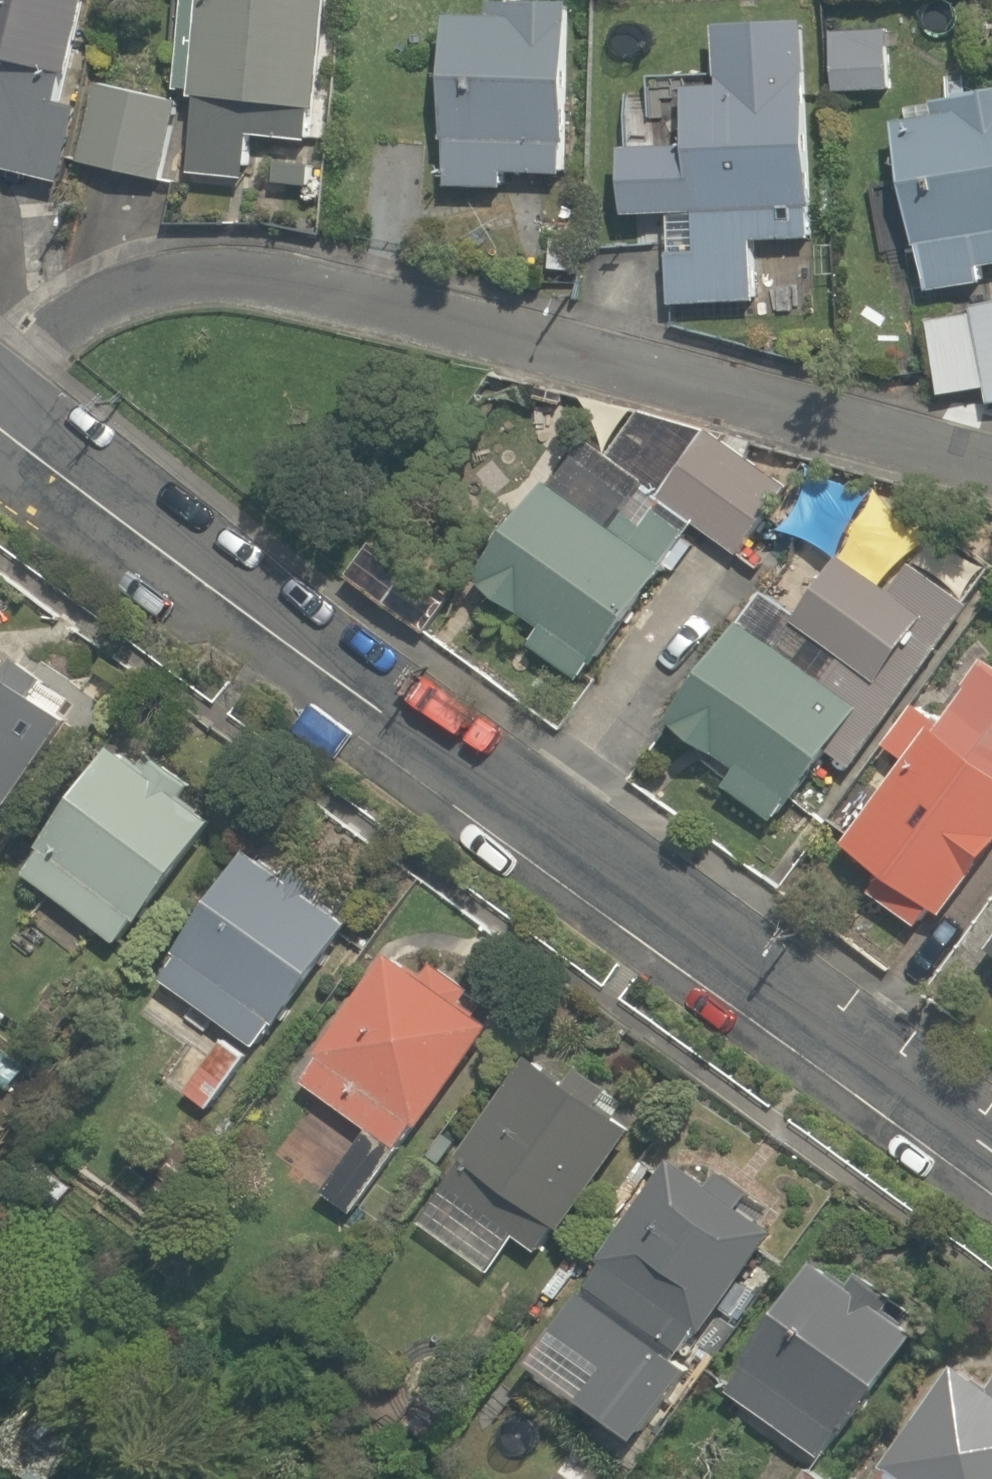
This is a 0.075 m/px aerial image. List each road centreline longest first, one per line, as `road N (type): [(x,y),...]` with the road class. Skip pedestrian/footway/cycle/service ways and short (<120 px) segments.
road 1 (residential): [(991,1132),(0,419)]
road 2 (residential): [(0,360),(112,297),(250,279),(417,310),(991,471)]

